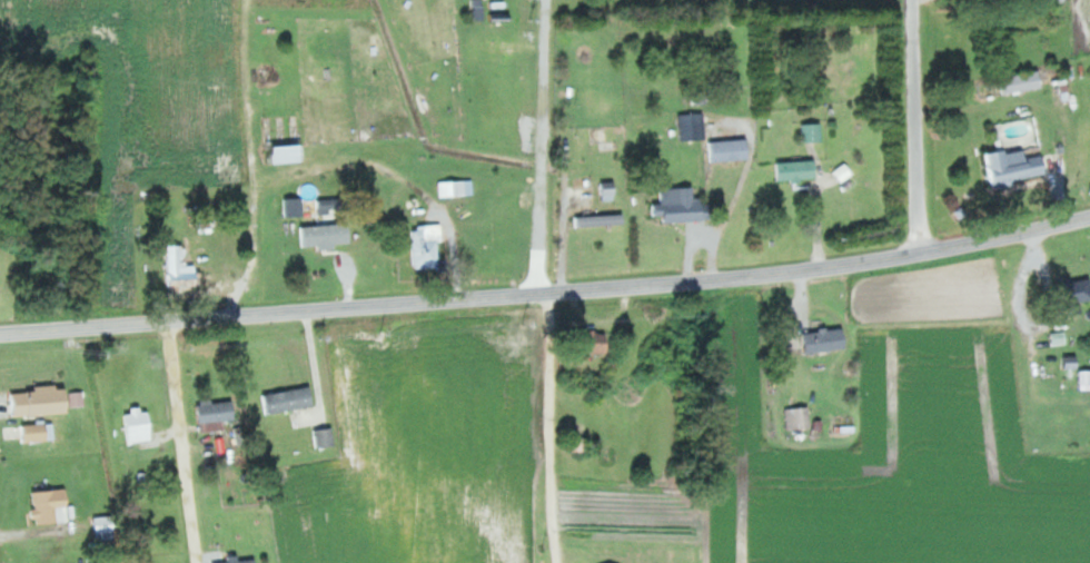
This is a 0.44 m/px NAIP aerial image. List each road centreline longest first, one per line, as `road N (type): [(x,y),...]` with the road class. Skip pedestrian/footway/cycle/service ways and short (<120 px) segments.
road 1 (residential): [(1089,217),(773,276),(0,336)]
road 2 (residential): [(918,250),(914,0)]
road 3 (residential): [(168,322),(196,562)]

